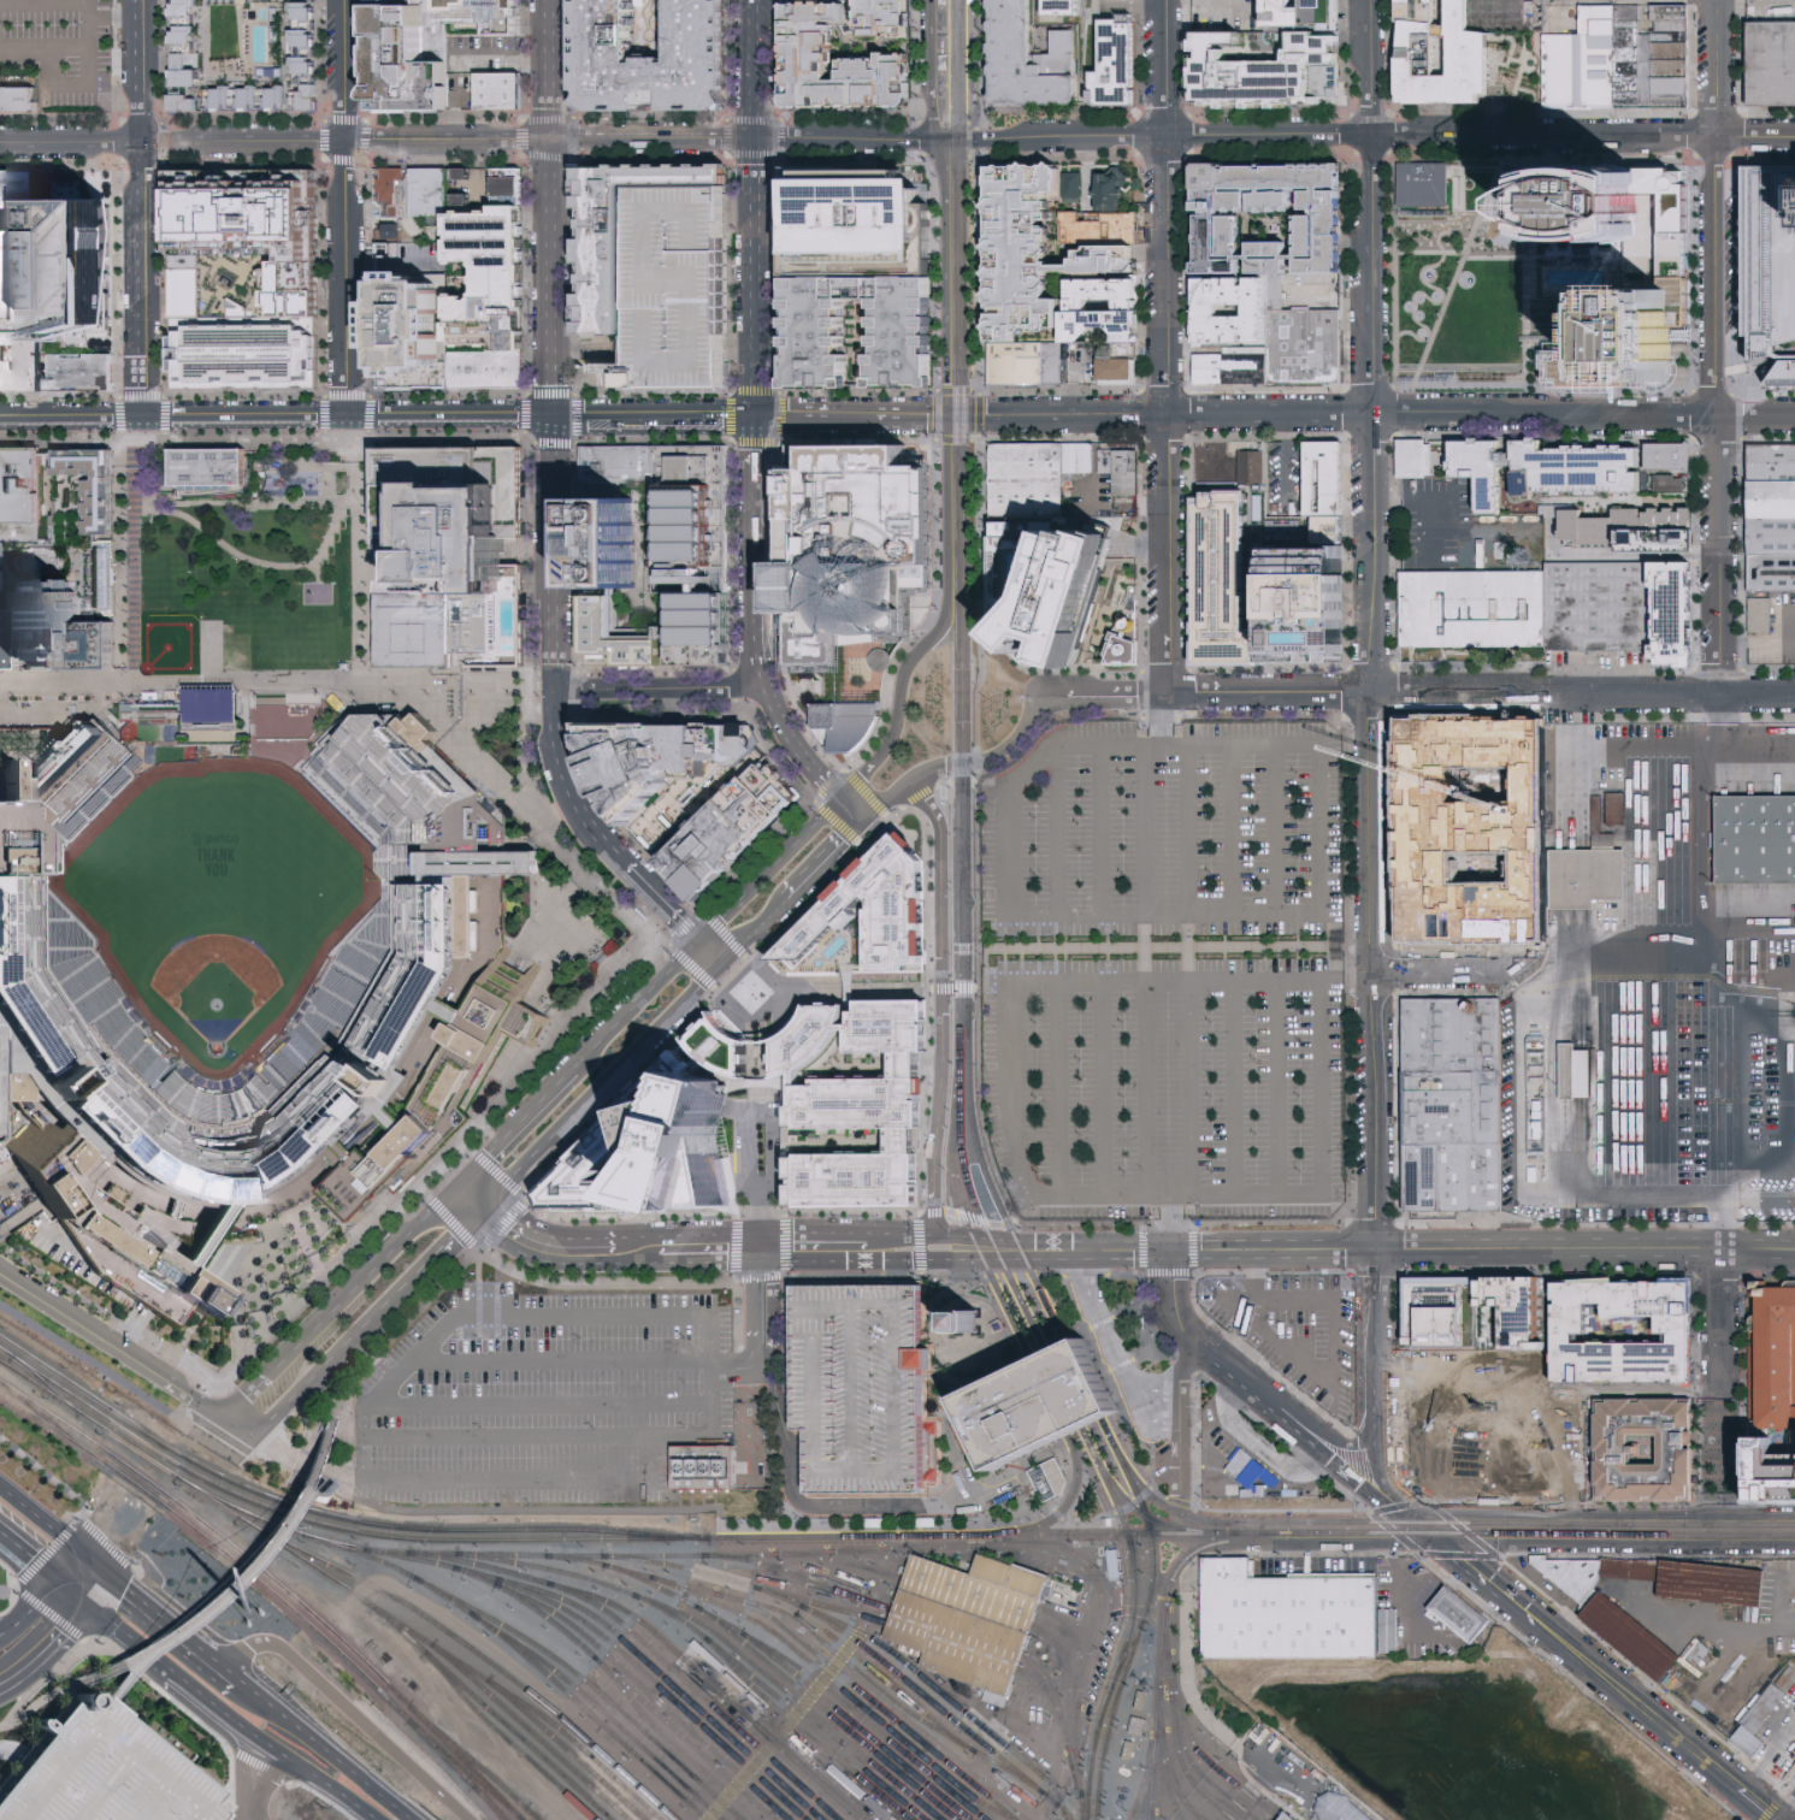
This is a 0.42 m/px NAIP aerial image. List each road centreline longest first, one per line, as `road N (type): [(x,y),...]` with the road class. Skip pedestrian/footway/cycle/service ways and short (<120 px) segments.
road 1 (residential): [(0,145),(937,140)]
road 2 (residential): [(985,138),(1794,136)]
road 3 (residential): [(1726,697),(1714,388),(1717,0)]
road 4 (residential): [(1165,0),(1170,696)]
road 5 (residential): [(143,422),(756,419)]
road 6 (tertiary): [(1381,1252),(1376,691)]
road 7 (secondary): [(555,394),(556,737),(589,821),(627,867)]
road 8 (residential): [(935,1247),(940,825),(913,780)]
road 9 (secondary): [(1430,1528),(1780,1819)]
road 10 (residential): [(946,416),(1374,413)]
road 11 (residential): [(143,0),(143,422)]
road 12 (residential): [(349,421),(343,0)]
road 13 (residential): [(1374,413),(1794,414)]
road 14 (secondary): [(756,419),(756,0)]
road 15 (residential): [(1376,691),(1794,697)]
road 16 (tertiary): [(1371,0),(1374,413)]
road 17 (secondary): [(1794,1251),(1381,1252)]
road 18 (secondary): [(551,0),(555,394)]
road 19 (secondary): [(935,1247),(577,1247)]
road 20 (secondary): [(489,1211),(724,964)]
road 21 (secondary): [(1488,1529),(1794,1531)]
road 22 (tertiary): [(1376,691),(1374,413)]
road 23 (residential): [(937,140),(945,196),(946,416)]
road 24 (secondary): [(461,1184),(266,1375)]
road 25 (residential): [(864,823),(927,770),(991,760),(1046,713),(1096,699)]
road 26 (residential): [(224,1417),(0,1272)]
road 27 (secondary): [(254,1435),(438,1260)]
road 28 (residential): [(1191,1542),(1387,1543),(1430,1528)]
road 29 (residential): [(947,595),(940,632),(907,678),(896,743),(842,798)]
road 30 (secondary): [(1374,1485),(1381,1252)]
road 31 (secondary): [(1199,1342),(1374,1485)]
road 32 (primary): [(238,1683),(64,1540)]
road 33 (residential): [(556,691),(766,691)]
road 34 (secondary): [(1381,1252),(1175,1247)]
road 35 (residential): [(1170,696),(1376,691)]
road 36 (secondary): [(842,798),(699,940)]
road 37 (residential): [(946,416),(756,419)]
road 38 (secondary): [(699,940),(572,1072)]
road 39 (residential): [(946,416),(947,595)]
road 40 (primary): [(401,1813),(272,1709)]
road 41 (secondary): [(572,1072),(461,1184)]
road 42 (residential): [(1719,1393),(1720,1249)]
road 43 (secondary): [(1079,1247),(935,1247)]
road 44 (residential): [(0,421),(143,422)]
road 45 (residential): [(929,0),(937,140)]
road 46 (residential): [(1177,1407),(1180,1515),(1191,1542)]
road 47 (primary): [(260,1744),(371,1819)]
road 48 (secondary): [(842,798),(783,732),(766,691)]
road 49 (primary): [(160,1665),(260,1744)]
road 50 (secondary): [(755,628),(756,506)]

